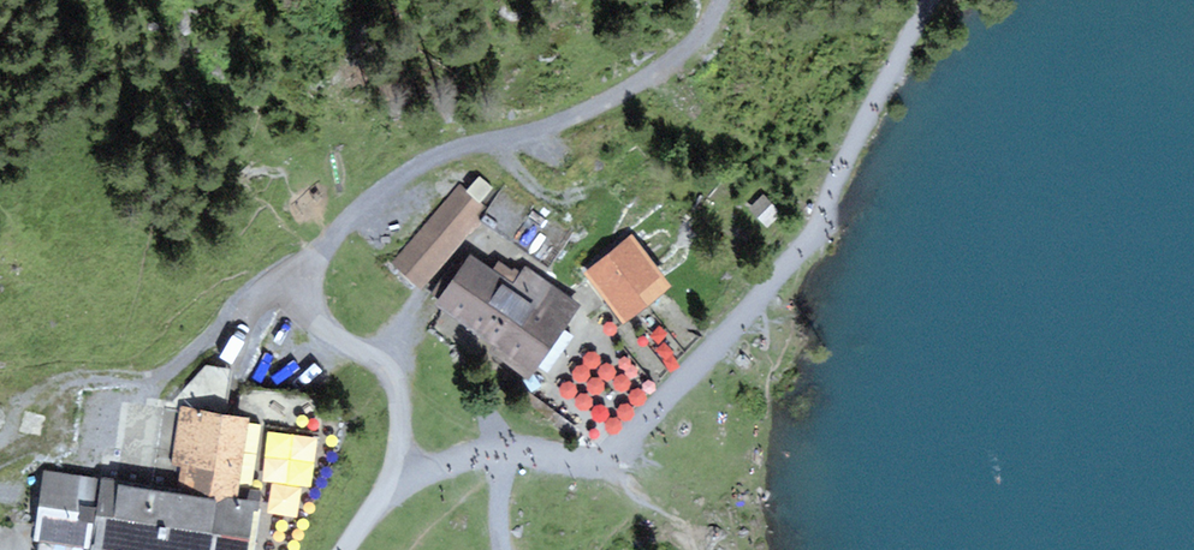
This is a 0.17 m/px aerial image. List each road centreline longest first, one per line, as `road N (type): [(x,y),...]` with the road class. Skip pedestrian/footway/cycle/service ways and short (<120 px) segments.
road 1 (track): [(391,483),(398,388),(297,308),(256,314),(159,383),(62,387),(0,432)]
road 2 (track): [(726,0),(711,31),(654,83),(557,132),(417,173),(358,215),(297,308)]
road 3 (track): [(733,330),(613,454),(585,462),(506,456),(391,483),(347,549)]

